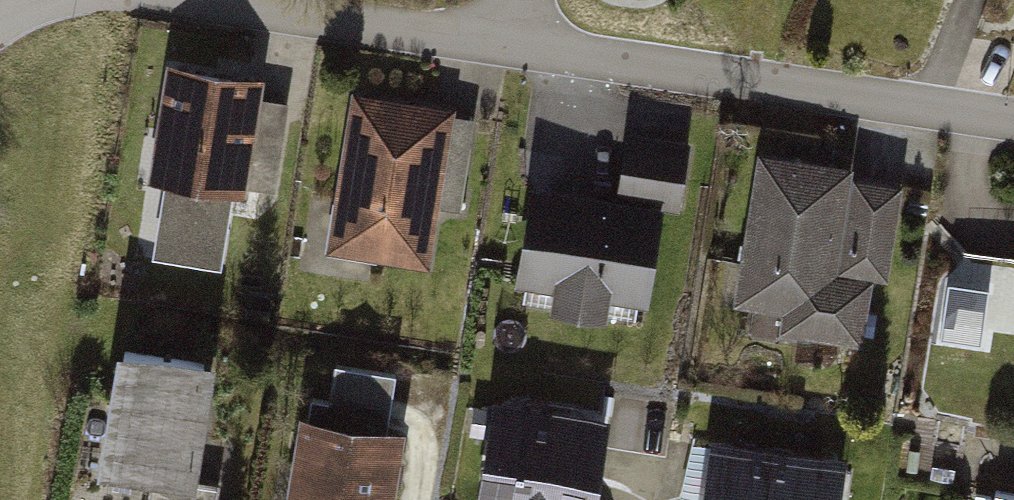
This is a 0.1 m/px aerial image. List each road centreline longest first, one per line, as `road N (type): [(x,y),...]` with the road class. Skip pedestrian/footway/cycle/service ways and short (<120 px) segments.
road 1 (residential): [(500,41),(1013,119)]
road 2 (residential): [(215,0),(500,41)]

